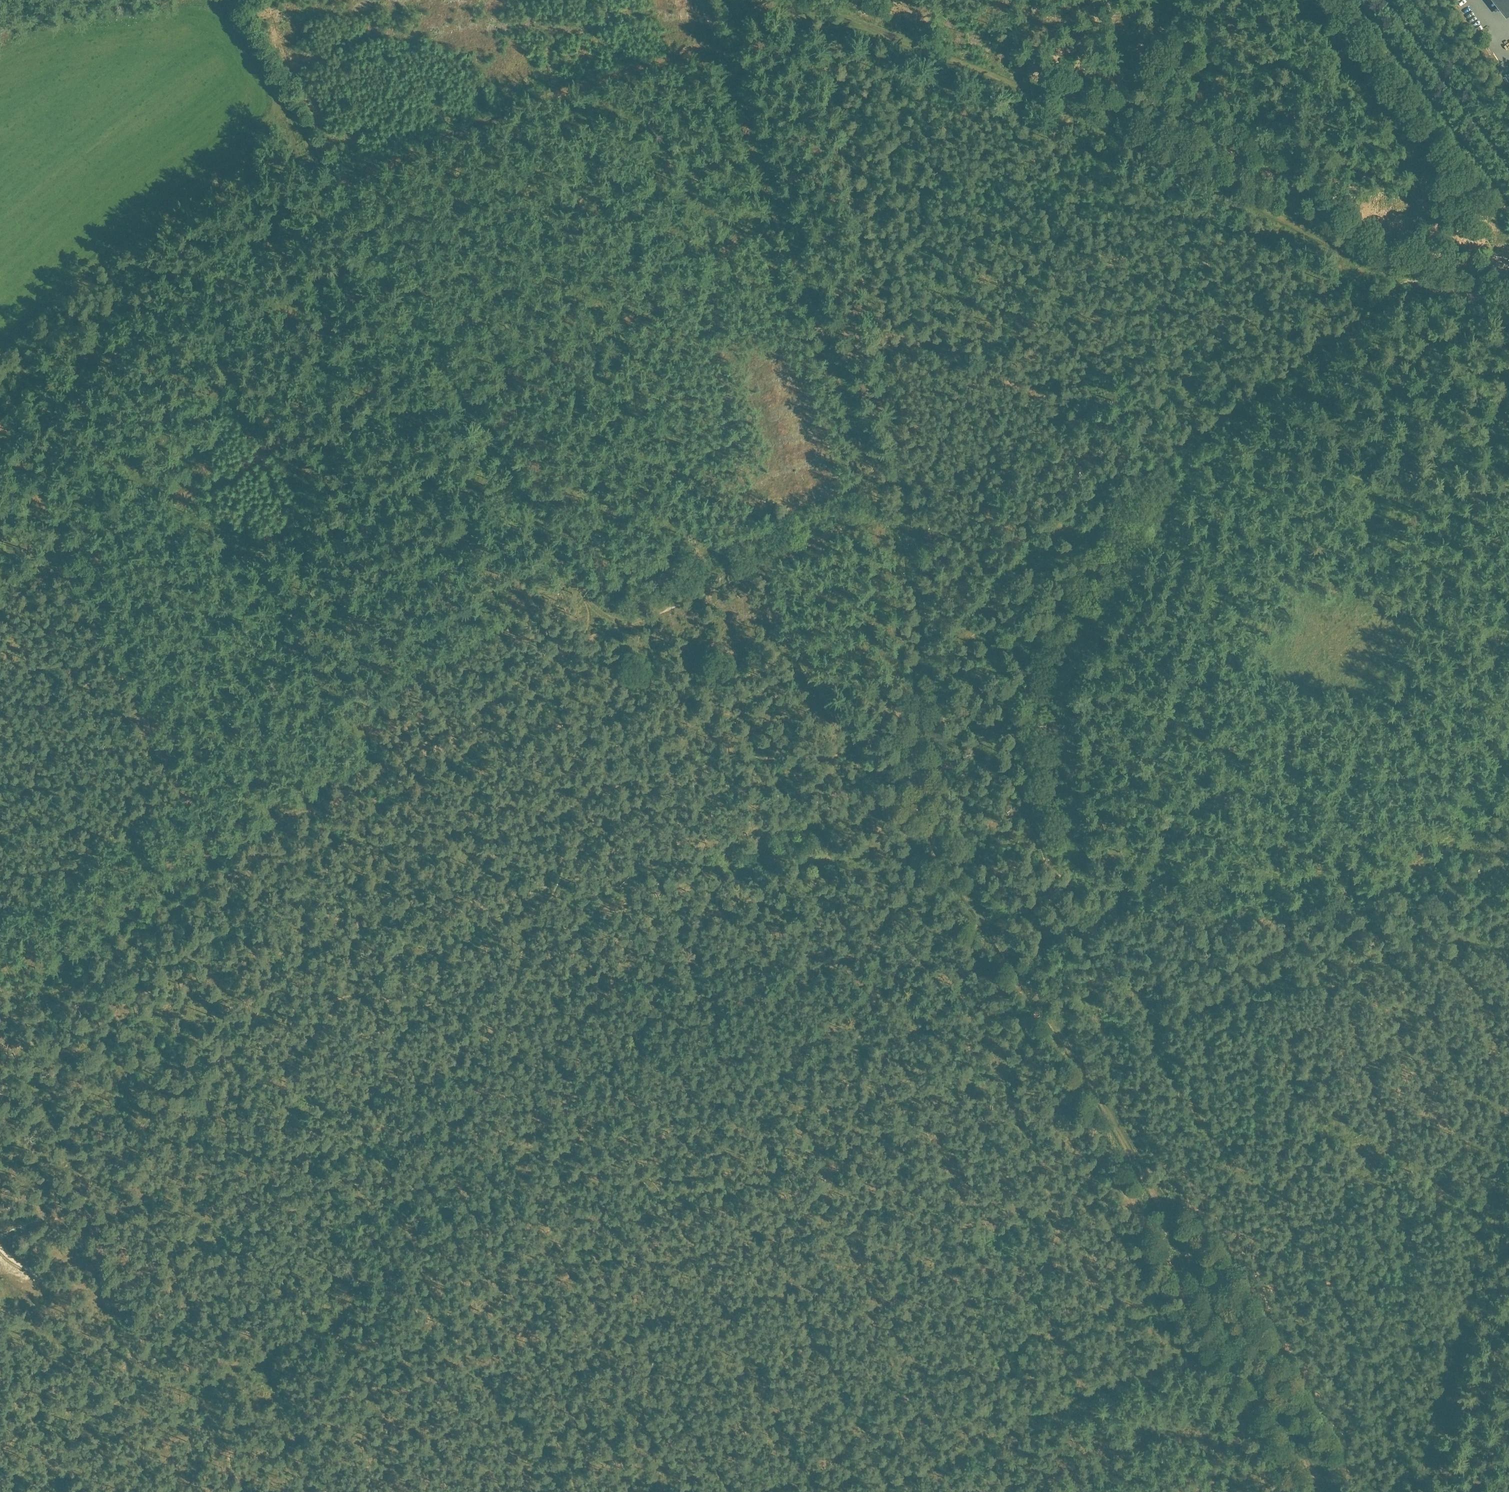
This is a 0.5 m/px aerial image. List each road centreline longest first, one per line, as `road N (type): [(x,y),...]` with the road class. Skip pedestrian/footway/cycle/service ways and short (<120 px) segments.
road 1 (track): [(2,1491),(112,1403),(278,1346),(447,1177),(587,1142),(913,1027),(1038,1007)]
road 2 (track): [(905,481),(923,647),(910,742),(937,851),(1111,1120),(1325,1491)]
road 3 (track): [(0,1020),(434,740),(604,643),(742,580)]
road 4 (track): [(1508,294),(1386,259),(1108,116),(814,0)]
road 5 (track): [(1355,243),(1365,290),(1165,459),(862,289)]
road 6 (track): [(876,497),(712,0)]
road 7 (track): [(0,347),(286,109),(232,12),(236,0)]
road 8 (track): [(905,481),(848,225),(825,4)]
road 9 (track): [(843,1491),(1228,1316)]
road 10 (track): [(910,742),(854,735),(812,712),(742,580)]
road 11 (tertiary): [(1508,163),(1388,0)]

